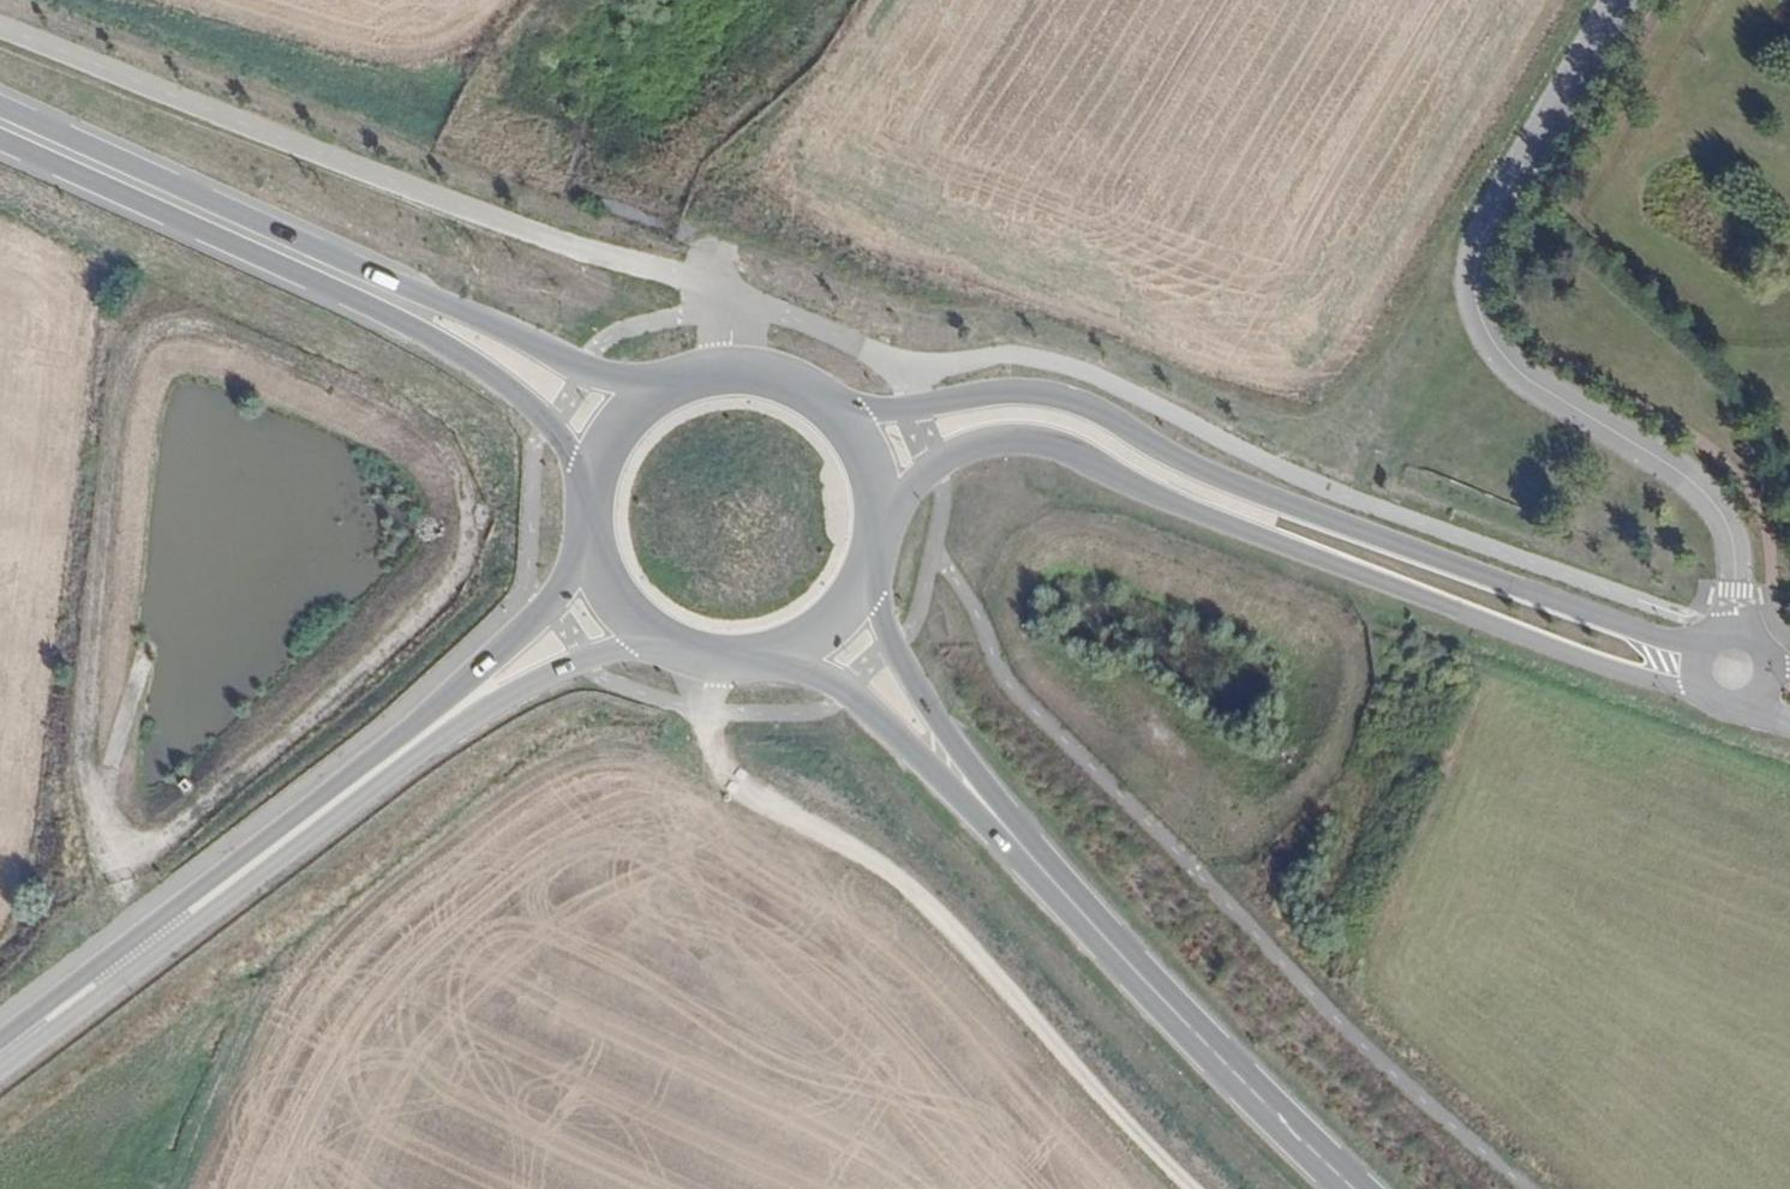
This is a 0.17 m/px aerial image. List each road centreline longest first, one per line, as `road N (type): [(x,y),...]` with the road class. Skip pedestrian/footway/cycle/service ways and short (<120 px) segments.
road 1 (tertiary): [(1735,636),(1654,636),(1268,498),(1192,467),(1069,399),(1007,394),(880,413),(805,391)]
road 2 (tertiary): [(881,529),(896,494),(936,460),(992,440),(1045,442),(1178,505),(1713,703)]
road 3 (tertiary): [(0,1069),(487,707),(600,652),(678,648)]
road 4 (residential): [(1735,636),(1737,550),(1719,505),(1526,378),(1495,346),(1481,310),(1480,256),(1490,222),(1624,0)]
road 5 (tertiary): [(595,535),(588,561),(554,609),(472,688),(0,1047)]
road 6 (track): [(712,659),(706,710),(727,785),(896,879),(1197,1188)]
road 7 (primary): [(698,380),(582,374),(499,329),(0,124)]
road 8 (primary): [(0,125),(451,348),(551,424),(575,458),(594,530)]
road 9 (primary): [(1359,1188),(1056,880)]
road 10 (primary): [(1056,880),(937,724),(900,660),(881,613),(881,534)]
road 11 (primary): [(746,661),(779,663),(846,688),(1056,880)]
road 12 (primary): [(746,661),(801,647),(846,612),(881,534)]
road 13 (primary): [(698,380),(654,401),(619,436),(599,481),(594,530)]
road 14 (primary): [(881,529),(864,450),(805,391)]
road 15 (primary): [(595,535),(617,596),(678,648)]

